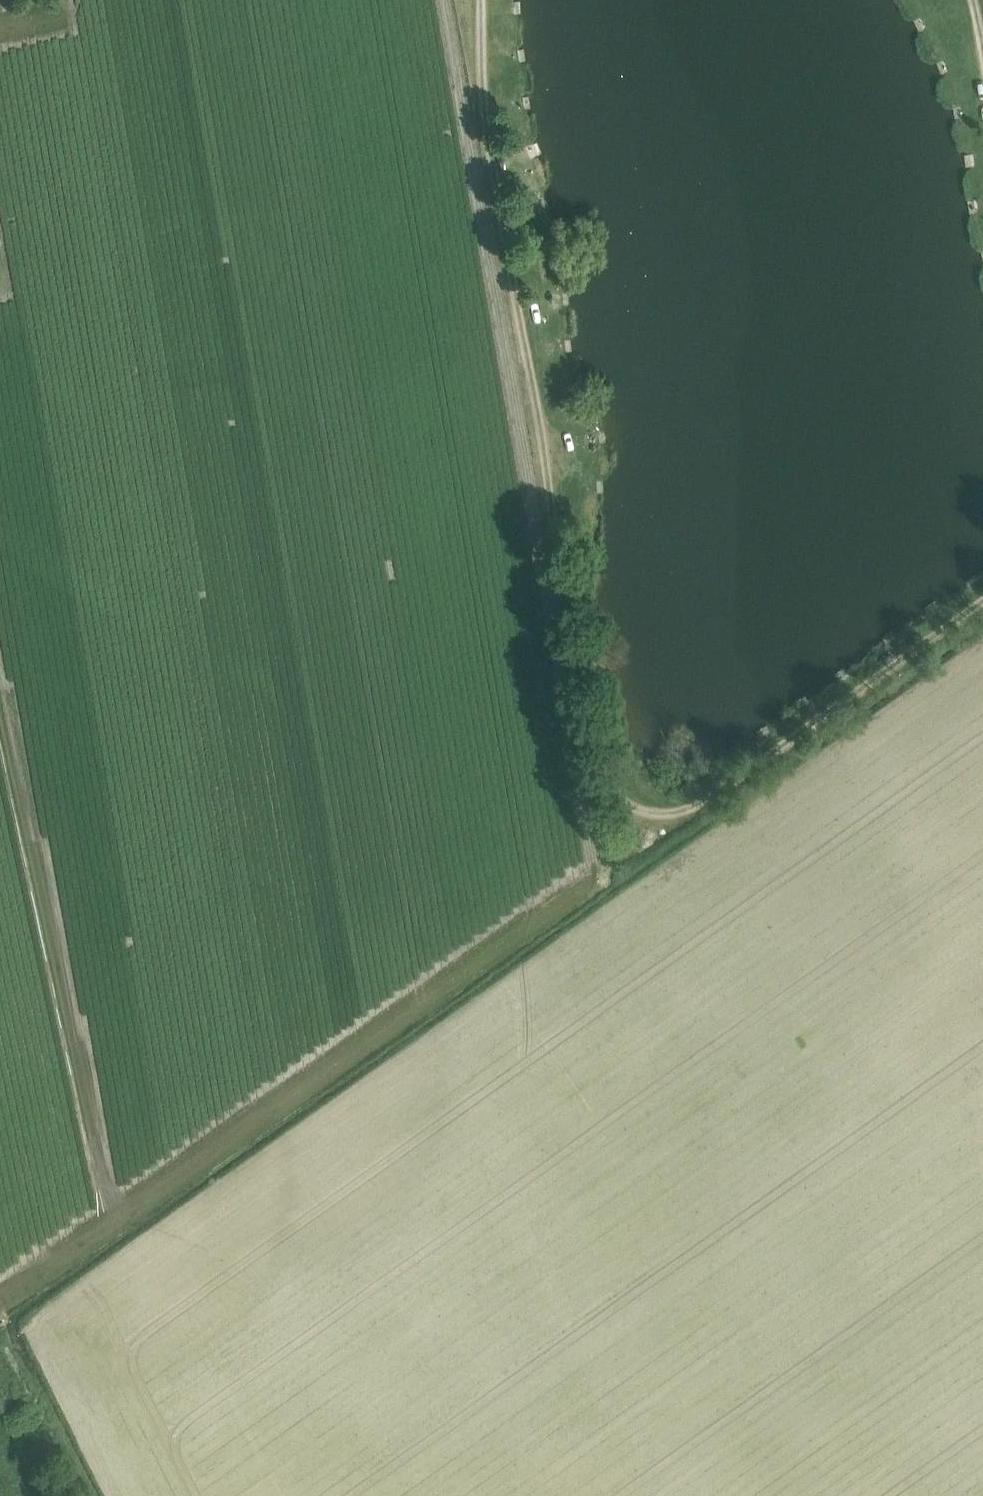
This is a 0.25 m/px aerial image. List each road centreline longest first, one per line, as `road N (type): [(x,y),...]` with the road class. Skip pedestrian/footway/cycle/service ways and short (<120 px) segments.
road 1 (track): [(982,590),(776,755),(671,813),(620,789),(542,261),(491,16)]

